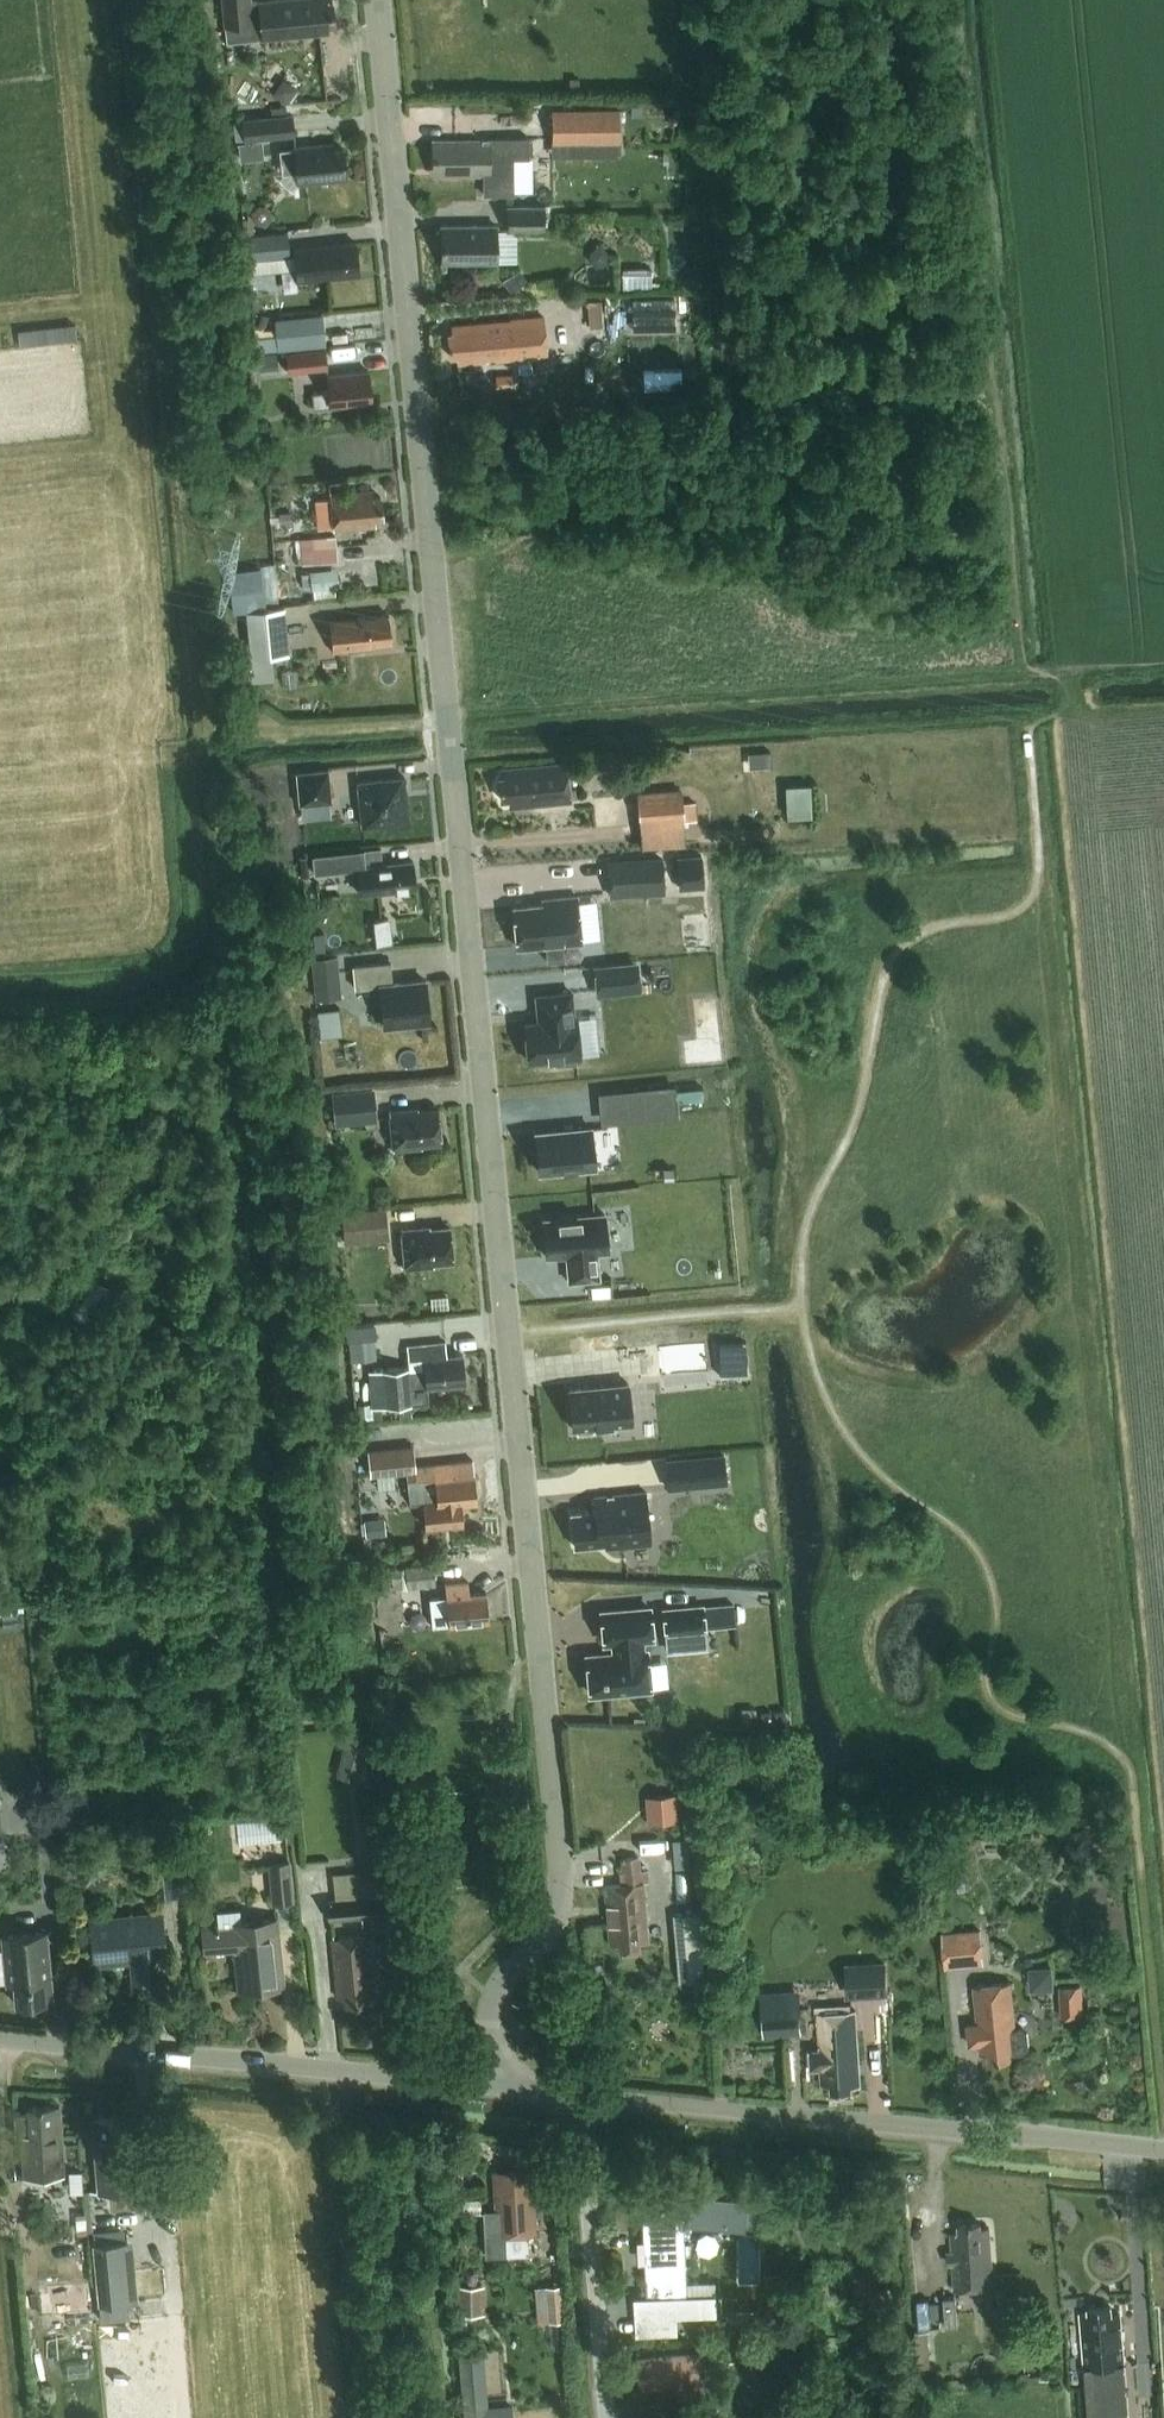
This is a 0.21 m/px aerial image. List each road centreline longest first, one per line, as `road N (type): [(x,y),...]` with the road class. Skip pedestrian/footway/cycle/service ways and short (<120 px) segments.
road 1 (residential): [(491,2084),(489,1991),(559,1904),(561,1871),(375,0)]
road 2 (residential): [(1163,2148),(579,2092)]
road 3 (residential): [(491,2084),(0,2040)]
road 4 (unclassified): [(608,2417),(579,2092)]

